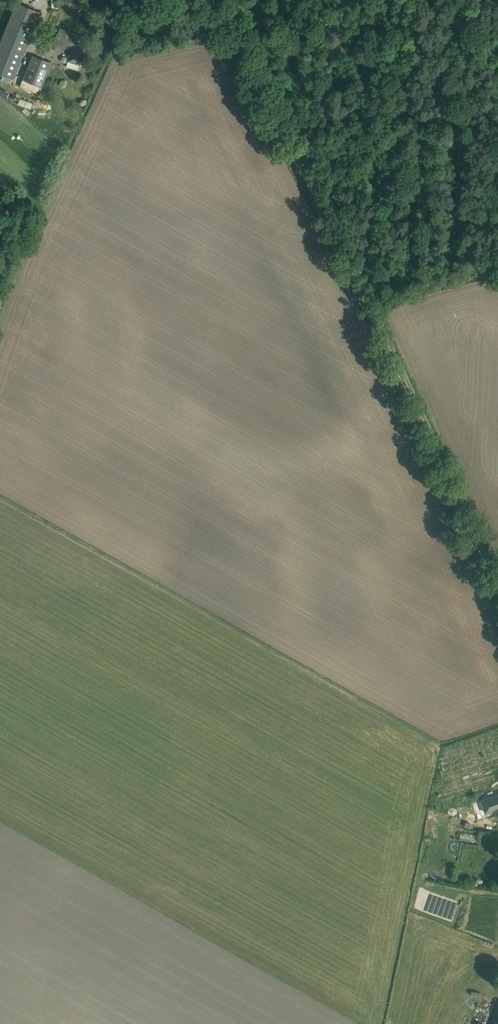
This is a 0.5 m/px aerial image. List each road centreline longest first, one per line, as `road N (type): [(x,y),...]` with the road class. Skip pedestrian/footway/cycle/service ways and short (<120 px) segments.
road 1 (track): [(214,0),(300,148),(497,573)]

